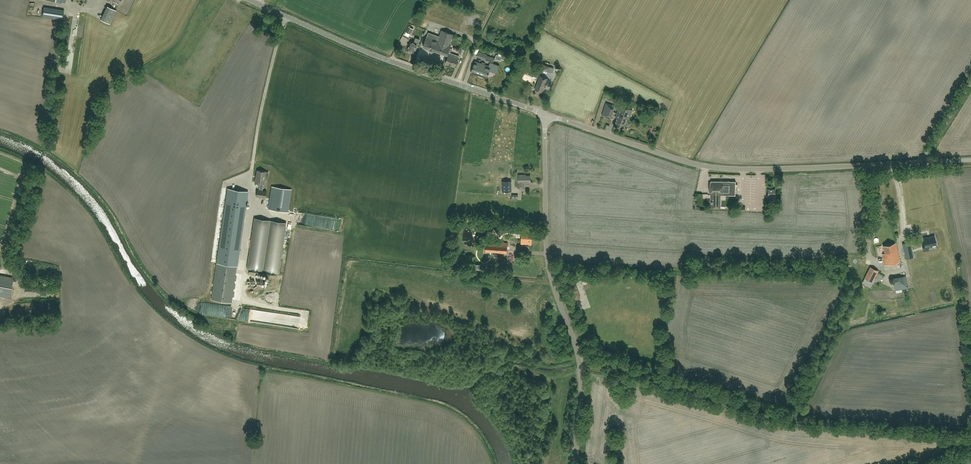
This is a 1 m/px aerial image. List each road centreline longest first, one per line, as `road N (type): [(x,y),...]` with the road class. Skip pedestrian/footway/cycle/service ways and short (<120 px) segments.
road 1 (unclassified): [(924,162),(717,168),(545,114)]
road 2 (tertiary): [(576,463),(582,382),(547,253),(545,114)]
road 3 (tertiary): [(545,114),(373,54),(250,0)]

